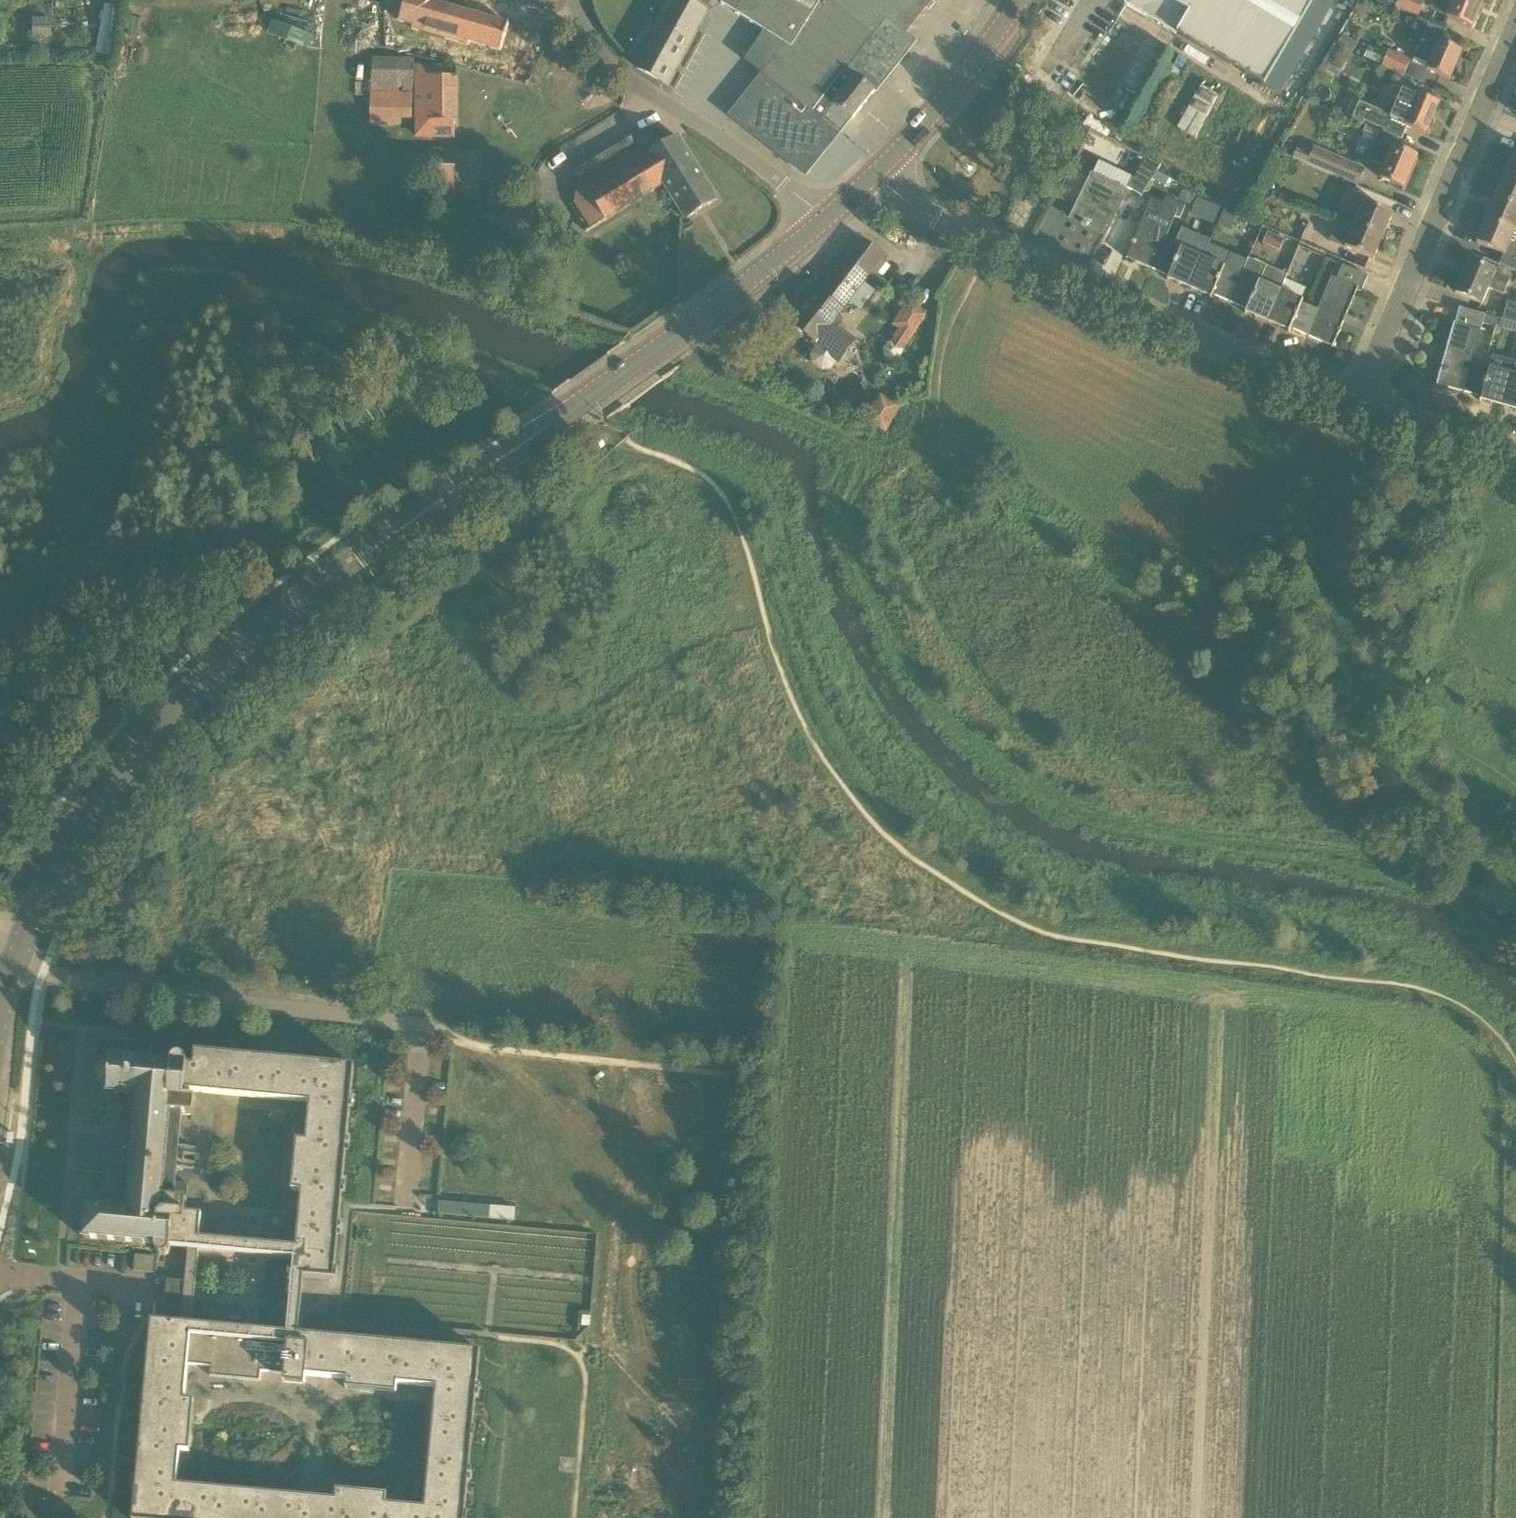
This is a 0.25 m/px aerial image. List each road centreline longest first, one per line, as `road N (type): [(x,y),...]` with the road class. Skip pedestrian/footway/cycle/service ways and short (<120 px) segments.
road 1 (secondary): [(0,1012),(64,849),(110,778),(223,661),(386,535),(653,356),(825,223)]
road 2 (residential): [(1361,407),(1188,339),(936,220),(876,174)]
road 3 (track): [(1345,595),(1267,606),(1215,593),(1115,547),(974,450),(935,410)]
road 4 (track): [(1515,786),(1433,736),(1412,712),(1376,640),(1329,572),(1321,545),(1364,420),(1361,407)]
road 5 (residential): [(1361,407),(1515,25)]
road 6 (residential): [(825,223),(637,87),(598,47),(574,0)]
road 7 (secondary): [(876,174),(954,92),(1022,0)]
road 8 (track): [(926,457),(957,308),(993,244)]
road 9 (residential): [(1515,456),(1361,407)]

